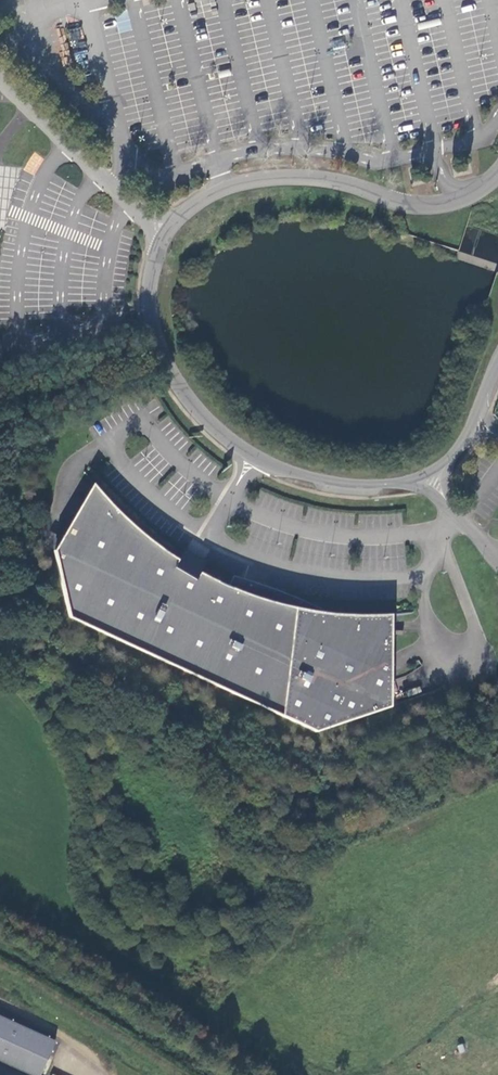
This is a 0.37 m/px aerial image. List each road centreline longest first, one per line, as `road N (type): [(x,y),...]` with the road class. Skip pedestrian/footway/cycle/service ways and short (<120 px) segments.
road 1 (unclassified): [(164,232),(154,259),(151,314),(166,362),(202,415),(278,467),(345,484),(411,481)]
road 2 (unclassified): [(497,172),(462,199),(429,205),(328,180),(242,181),(195,202),(164,232)]
road 3 (track): [(279,1074),(58,930),(0,904)]
road 4 (unclassified): [(164,232),(0,80)]
road 5 (track): [(95,1074),(70,1040),(0,1004)]

